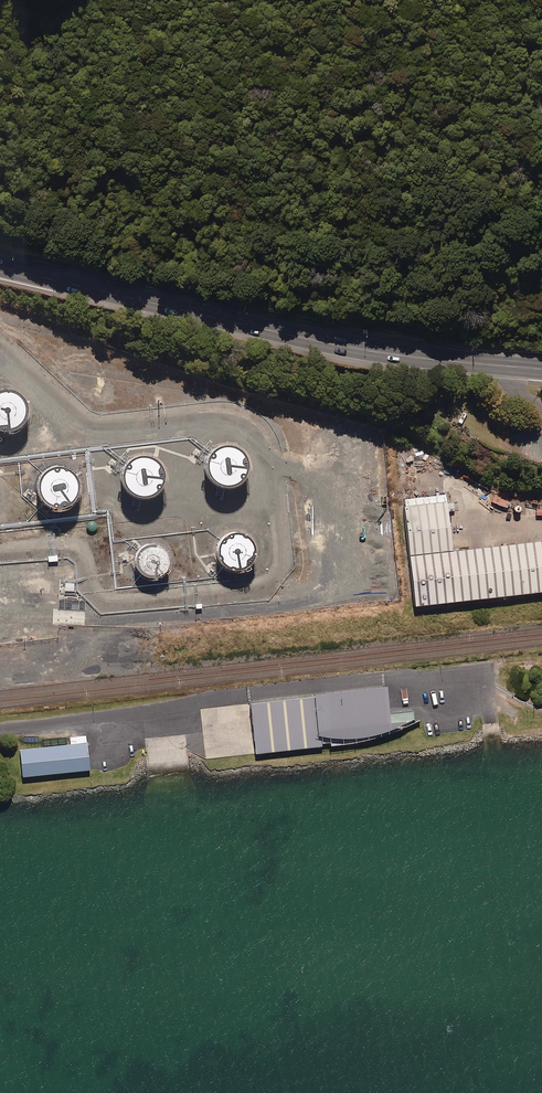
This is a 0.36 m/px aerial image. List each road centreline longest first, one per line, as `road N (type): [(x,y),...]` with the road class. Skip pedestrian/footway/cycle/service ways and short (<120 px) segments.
road 1 (trunk): [(541,369),(342,345),(0,265)]
road 2 (unclassified): [(0,730),(393,676),(480,682)]

